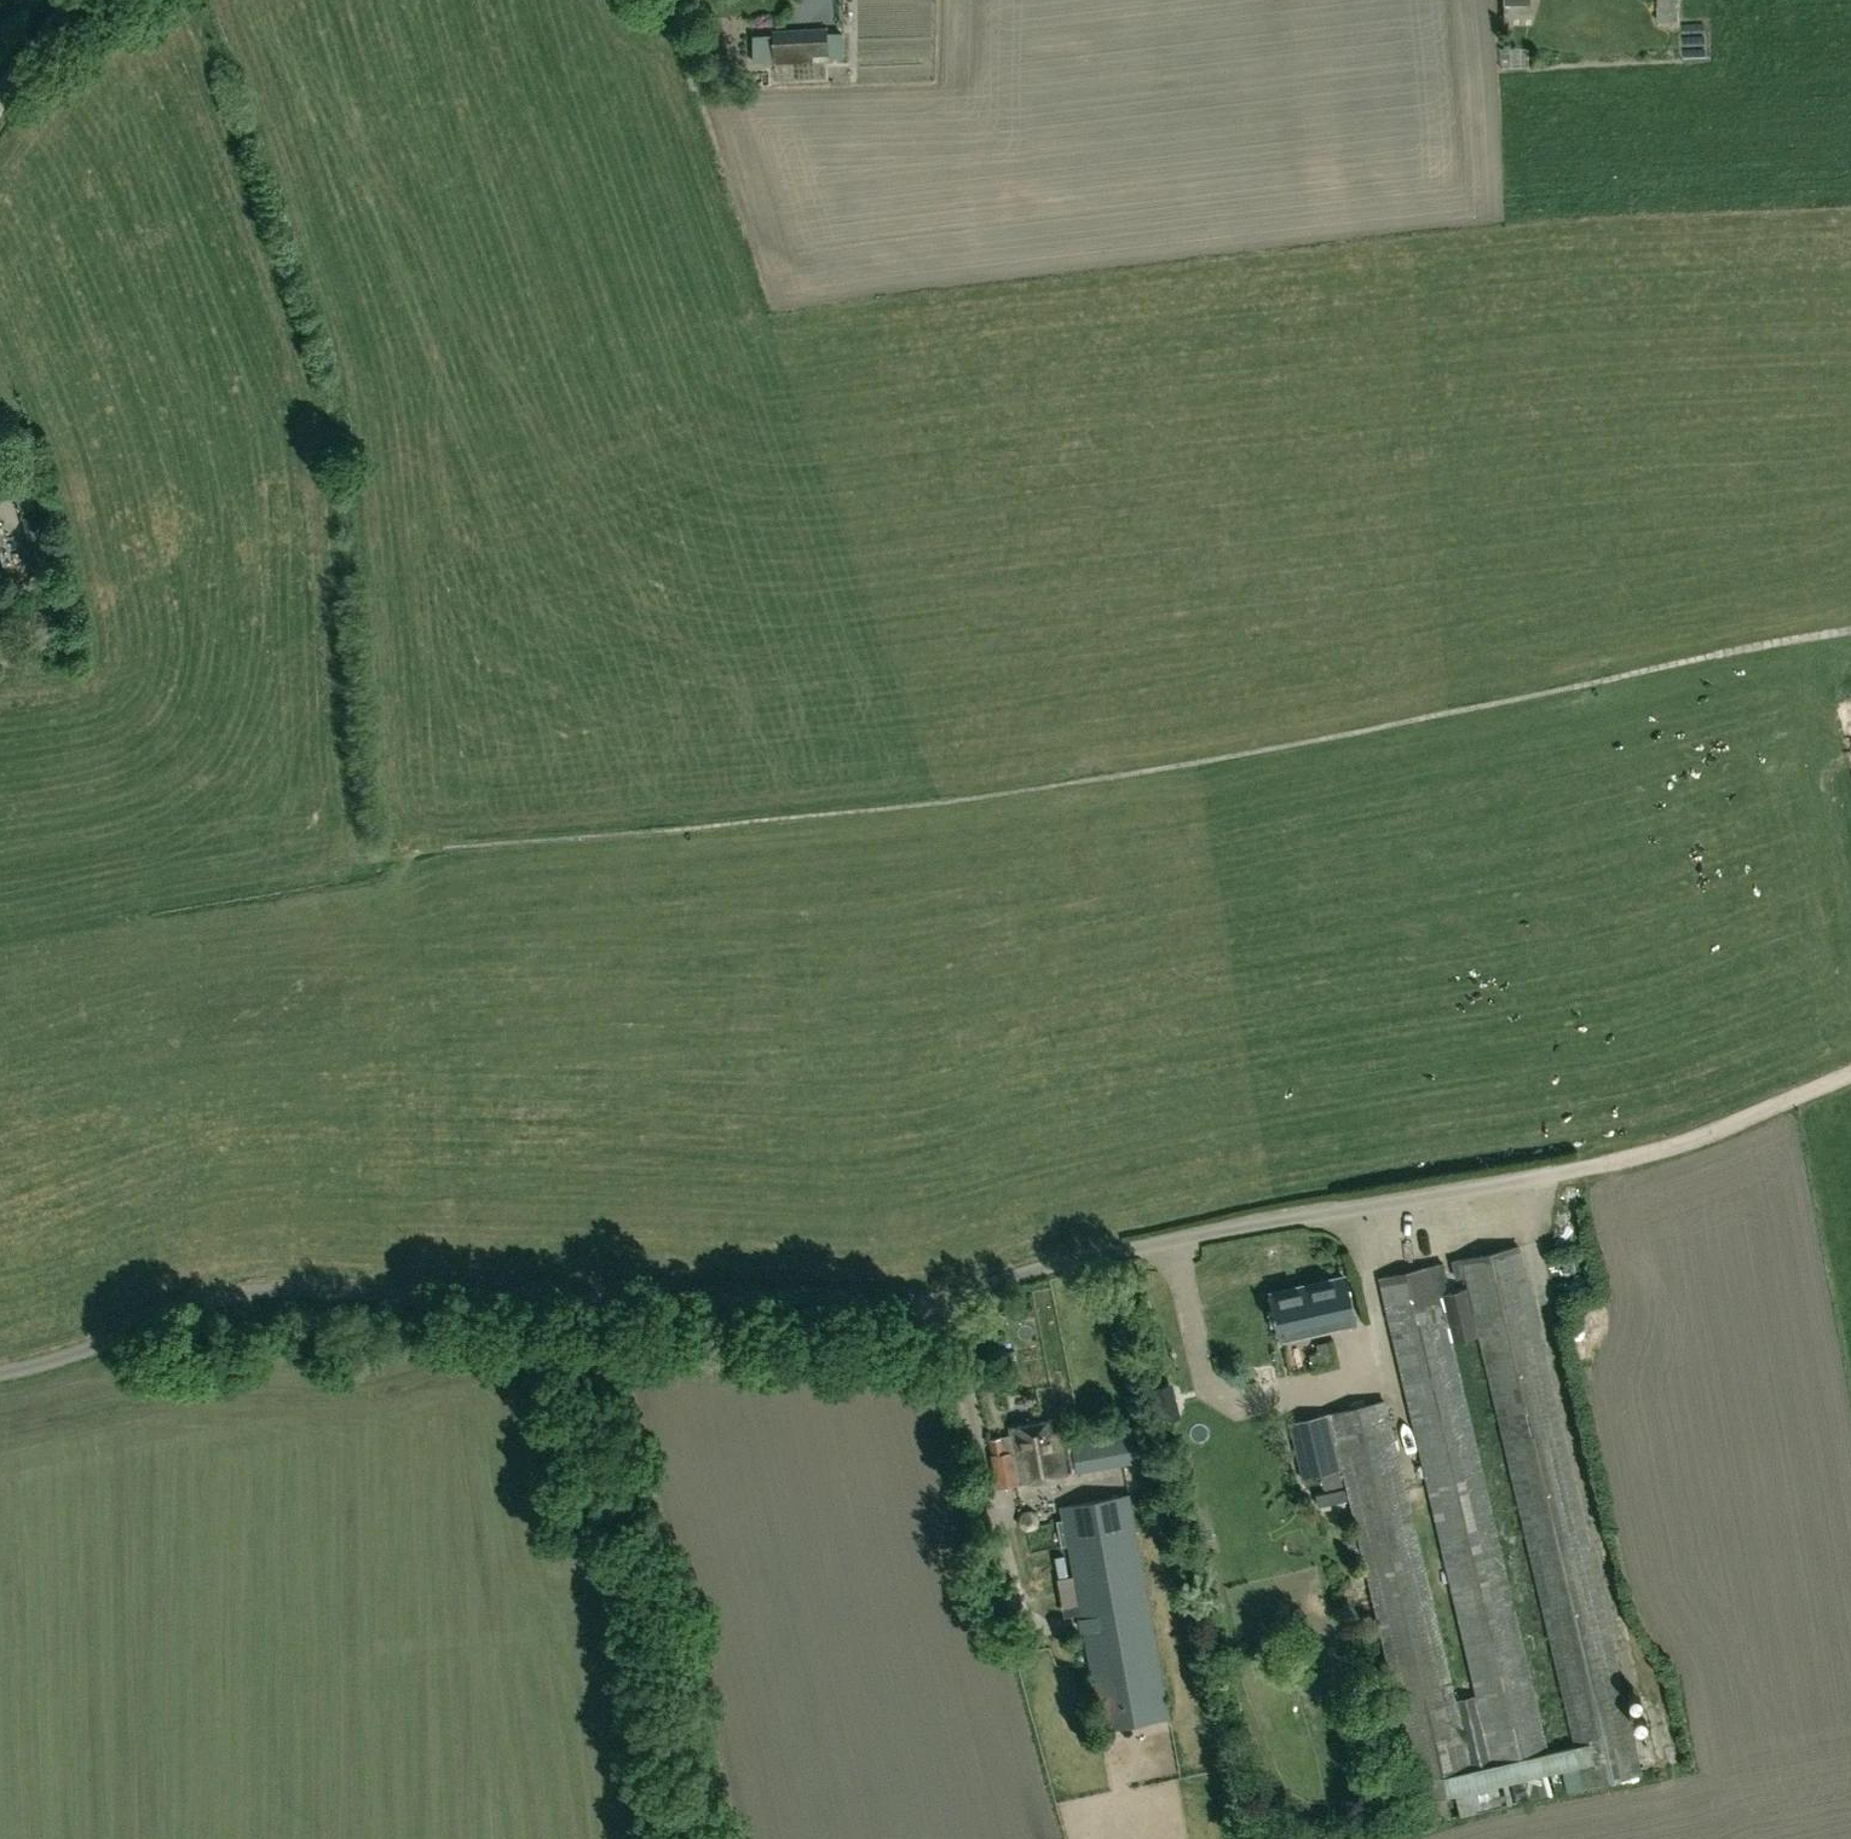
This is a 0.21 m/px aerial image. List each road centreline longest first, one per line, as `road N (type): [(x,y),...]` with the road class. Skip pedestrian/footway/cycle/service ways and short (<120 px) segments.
road 1 (unclassified): [(1551,1176),(1133,1247),(911,1305),(252,1292),(190,1305),(0,1373)]
road 2 (track): [(1551,1176),(1675,1142),(1850,1073)]

